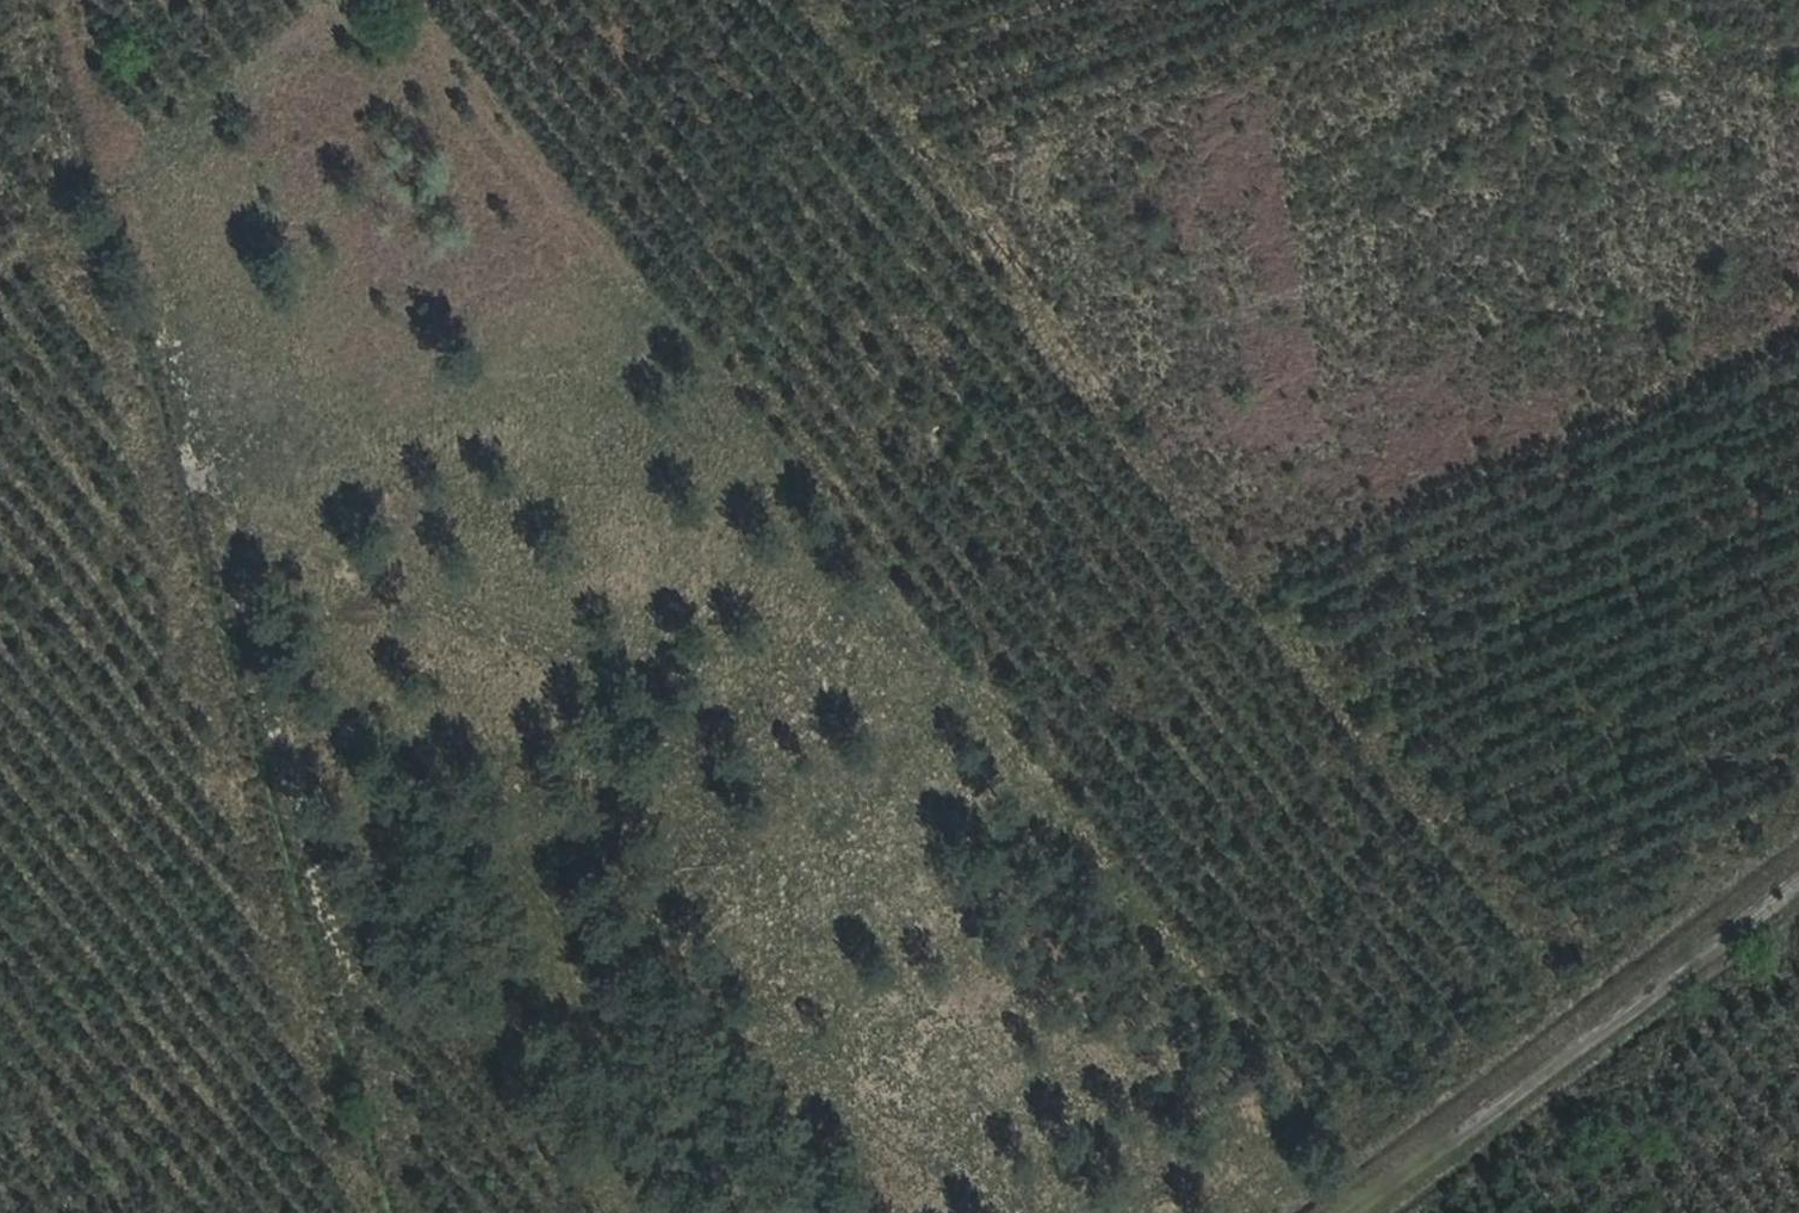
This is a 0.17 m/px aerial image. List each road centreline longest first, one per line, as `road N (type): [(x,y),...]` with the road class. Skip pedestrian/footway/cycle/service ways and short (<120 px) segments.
road 1 (track): [(1798,887),(1360,1212)]

